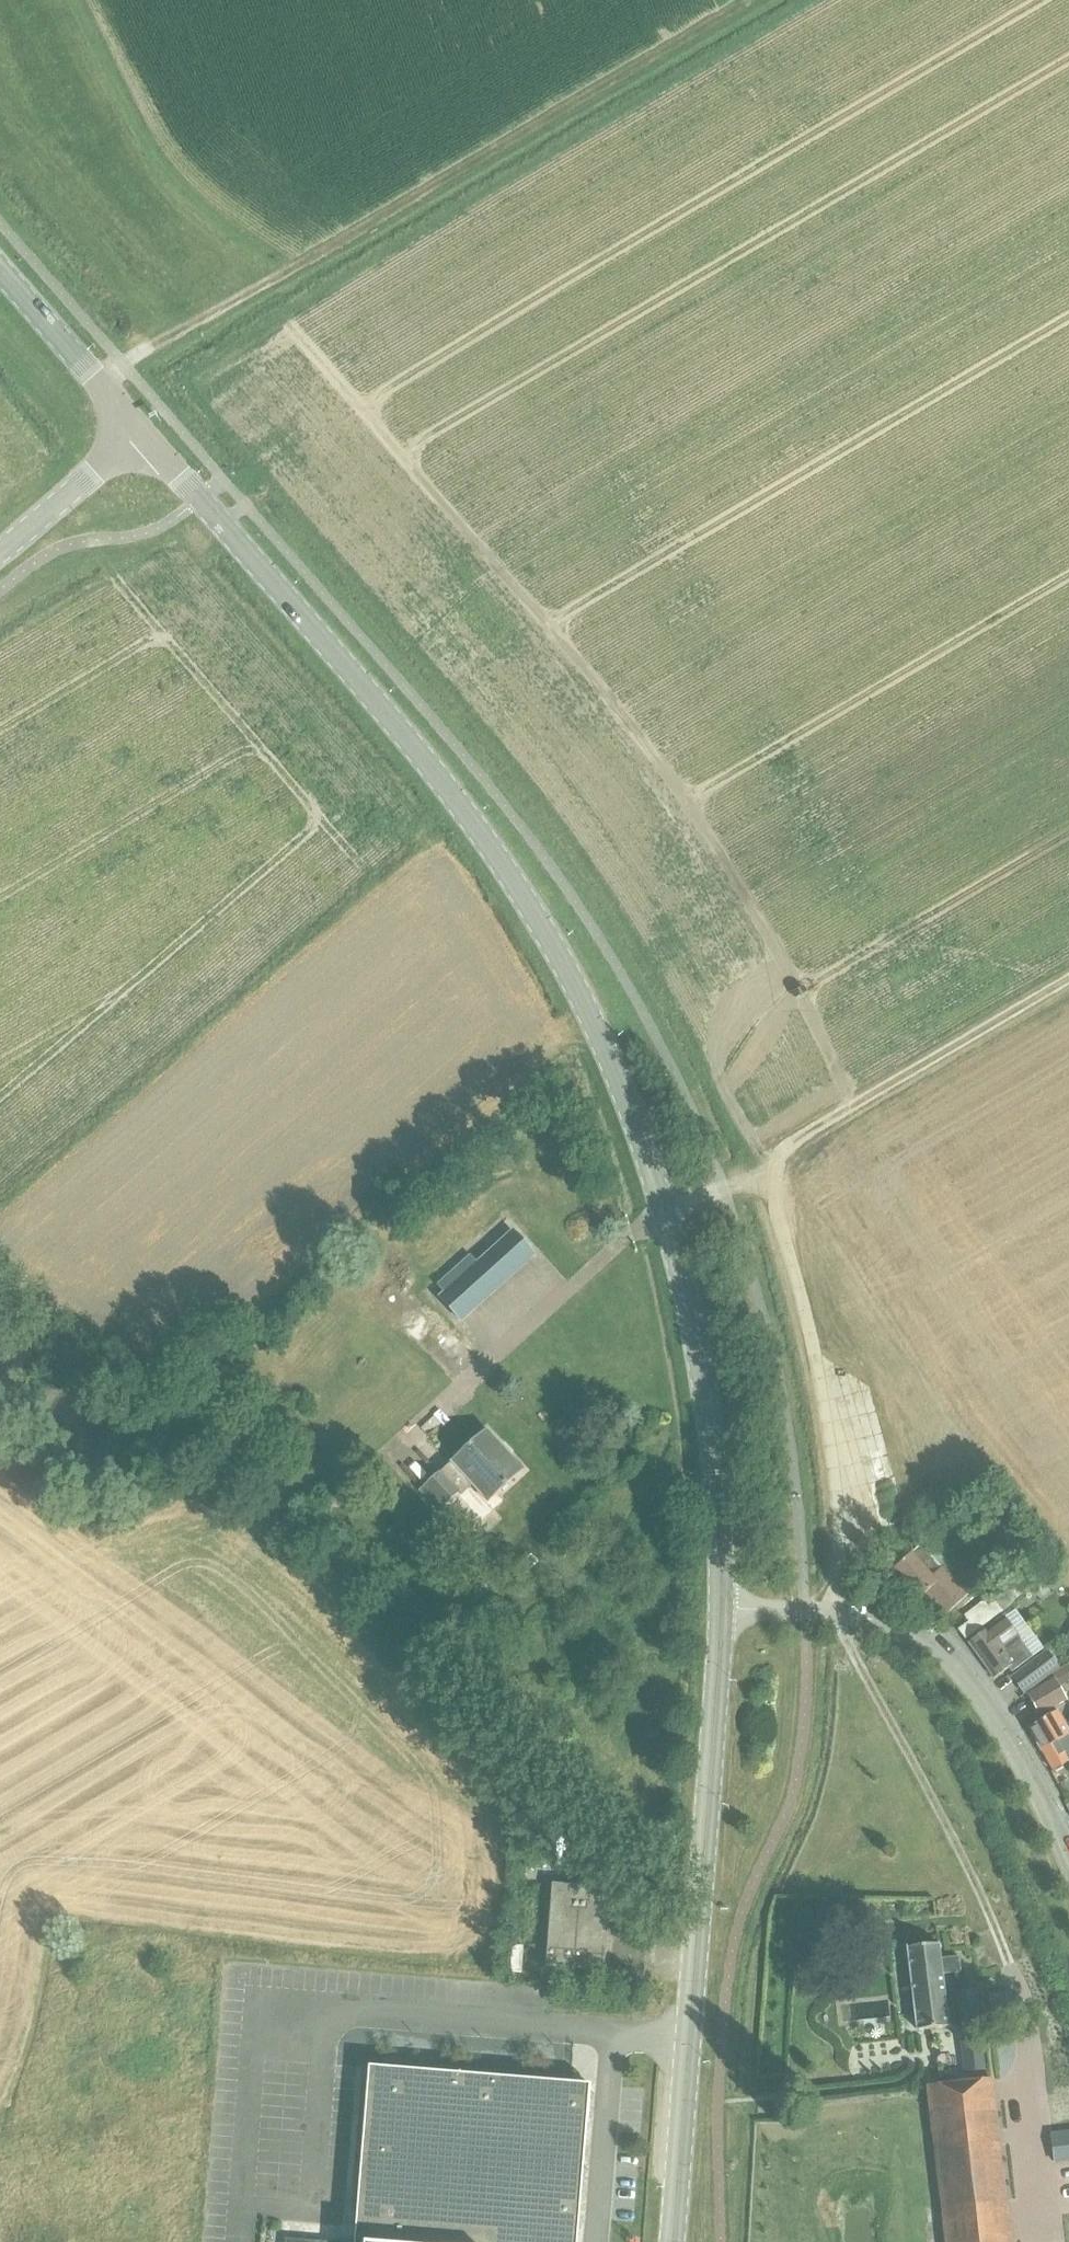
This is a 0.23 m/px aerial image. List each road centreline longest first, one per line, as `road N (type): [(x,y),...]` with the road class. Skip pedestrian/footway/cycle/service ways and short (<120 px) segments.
road 1 (secondary): [(723,1607),(704,1366),(664,1214),(594,1024),(527,900),(446,787),(141,431)]
road 2 (track): [(125,364),(745,0)]
road 3 (secondary): [(672,2241),(723,1607)]
road 4 (unclassified): [(839,1614),(835,1473),(800,1285),(778,1216),(774,1177),(782,1148)]
road 5 (track): [(1068,980),(664,1214)]
road 6 (residential): [(1068,1856),(996,1714),(931,1640),(839,1614)]
road 7 (secondary): [(141,431),(0,267)]
road 8 (tertiary): [(0,547),(141,431)]

